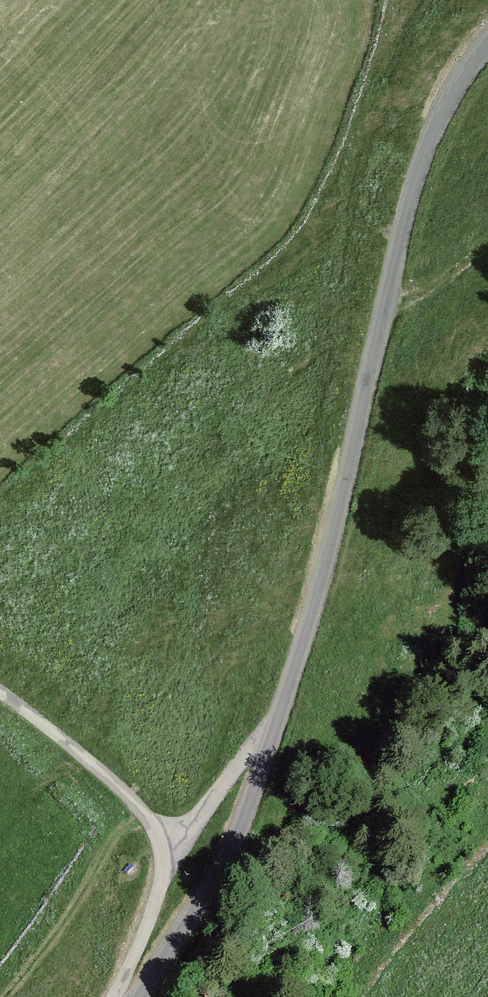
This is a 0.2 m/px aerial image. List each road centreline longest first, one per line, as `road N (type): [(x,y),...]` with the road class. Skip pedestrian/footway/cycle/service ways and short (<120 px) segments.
road 1 (unclassified): [(487,45),(449,101),(408,206),(330,543),(245,819),(141,996)]
road 2 (track): [(0,693),(80,754),(176,847)]
road 3 (track): [(116,996),(176,847)]
road 4 (track): [(176,847),(276,726)]
road 5 (track): [(487,246),(426,290),(385,305)]

